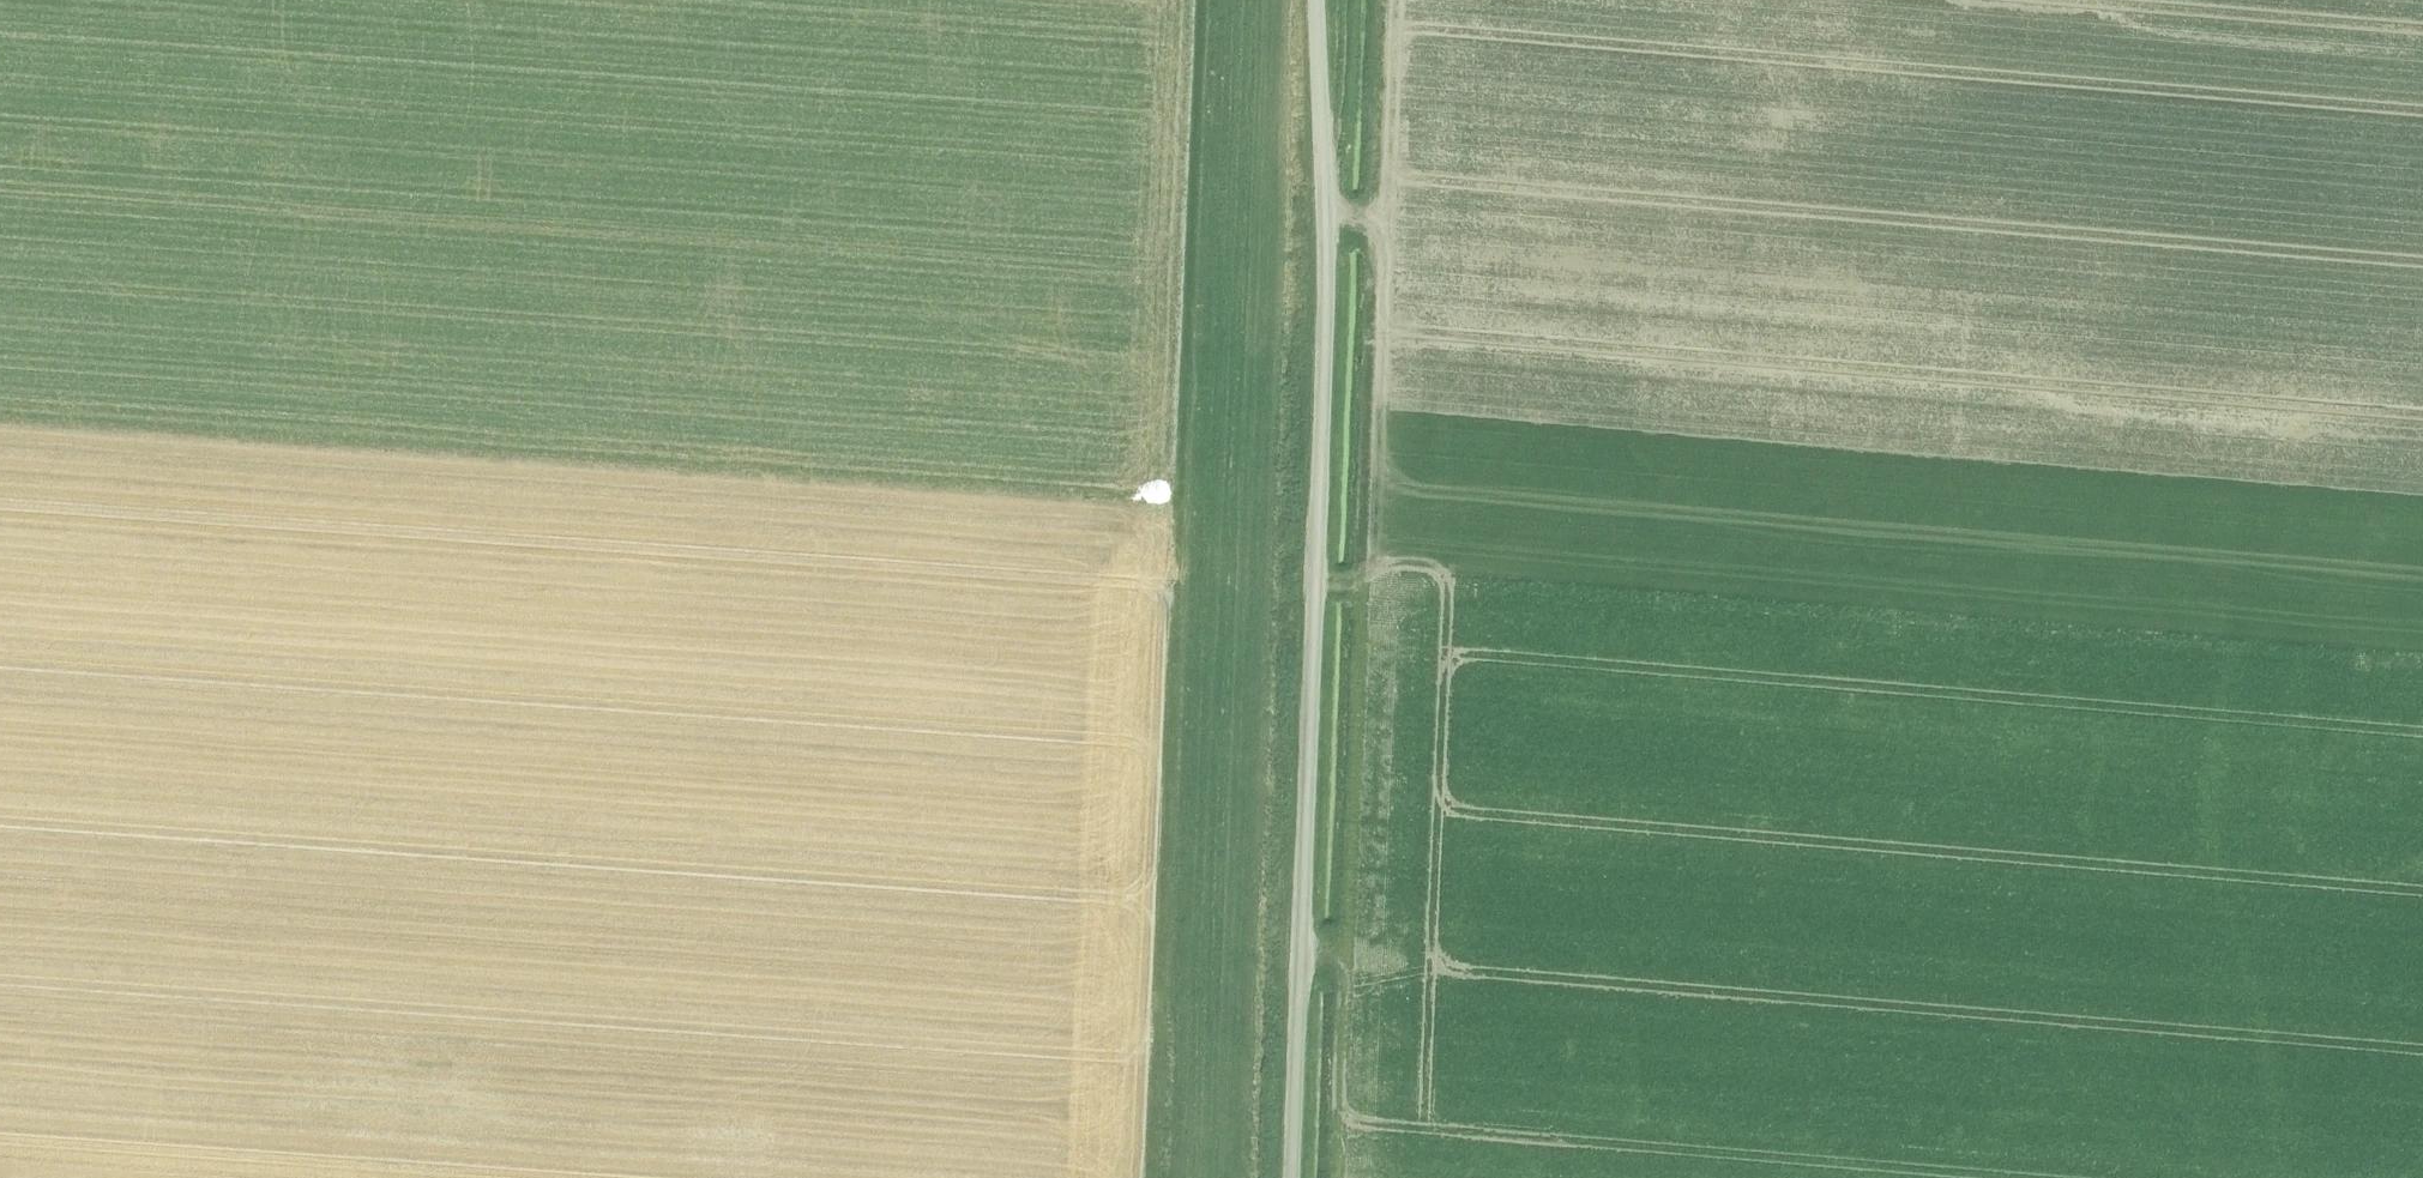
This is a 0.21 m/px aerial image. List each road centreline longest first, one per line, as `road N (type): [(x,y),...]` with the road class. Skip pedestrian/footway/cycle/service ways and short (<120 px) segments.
road 1 (unclassified): [(1292,1177),(1332,213),(1320,0)]

